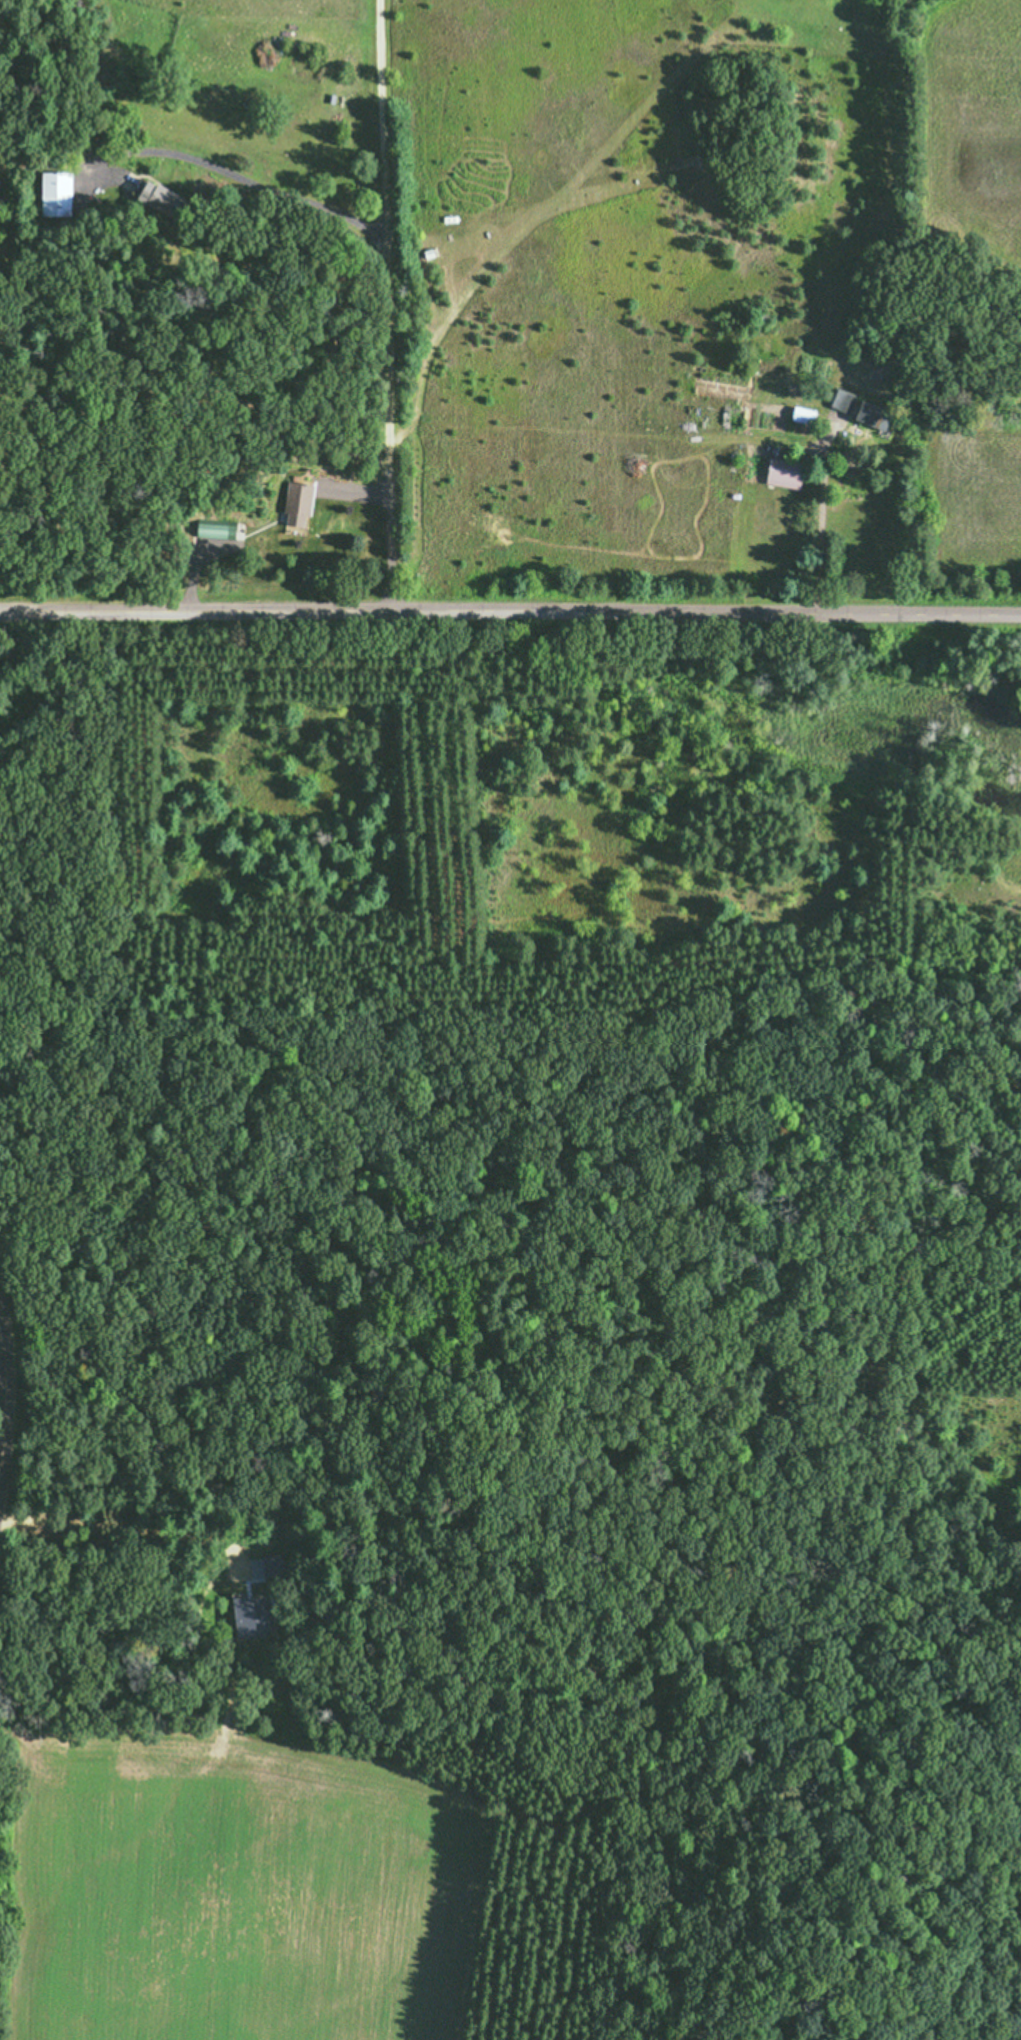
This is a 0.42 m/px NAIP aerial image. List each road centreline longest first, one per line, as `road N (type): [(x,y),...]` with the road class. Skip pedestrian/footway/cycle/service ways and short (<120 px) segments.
road 1 (secondary): [(1020,615),(0,613)]
road 2 (secondary): [(0,1484),(0,1309)]

